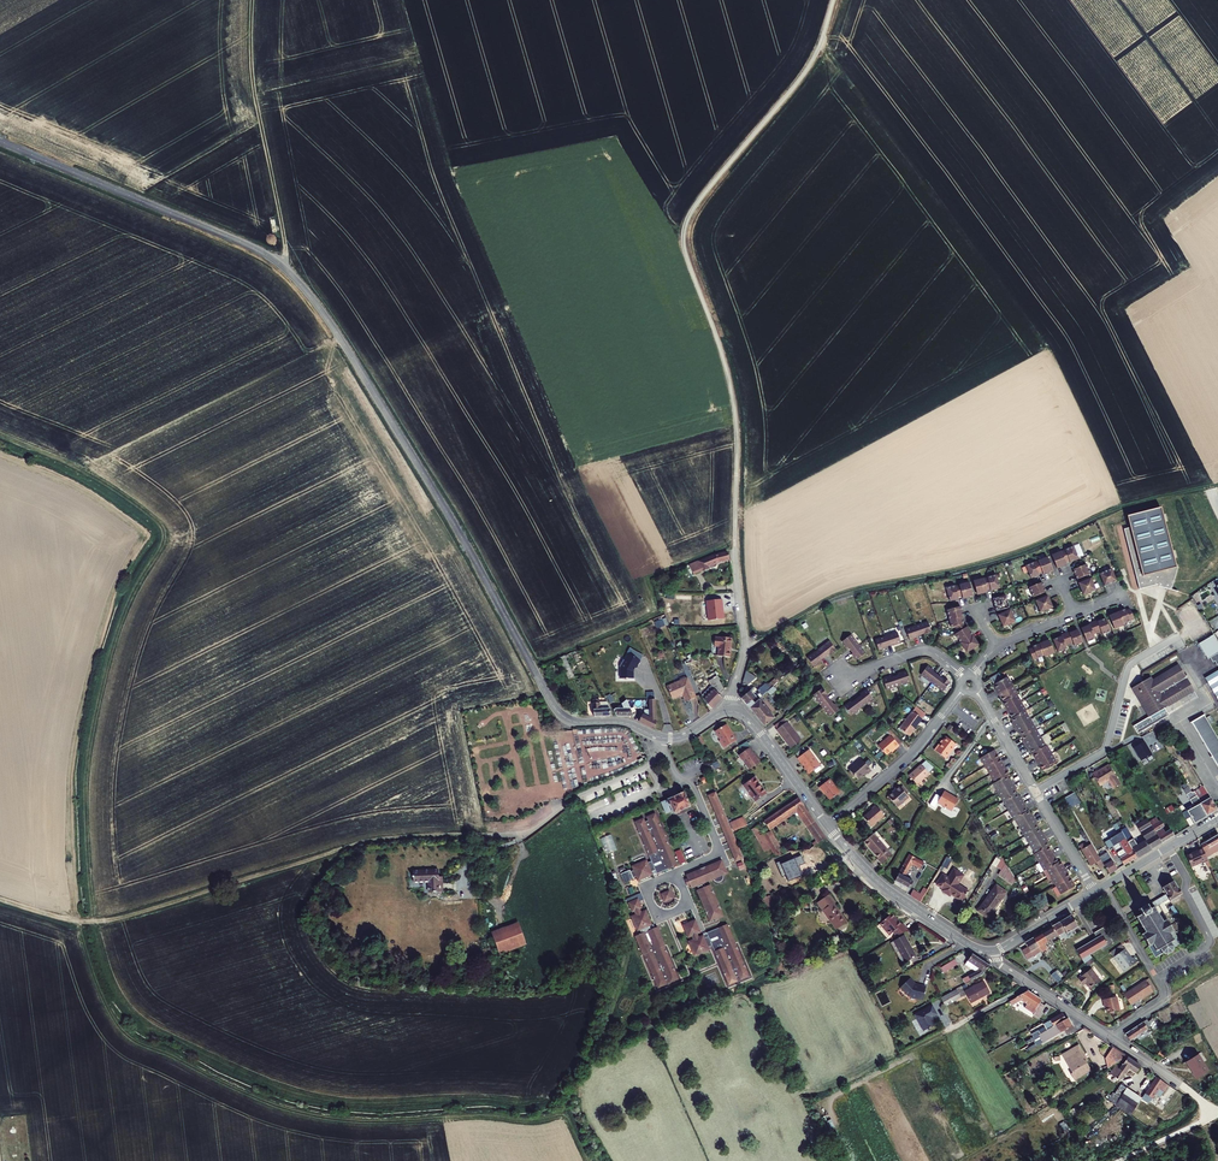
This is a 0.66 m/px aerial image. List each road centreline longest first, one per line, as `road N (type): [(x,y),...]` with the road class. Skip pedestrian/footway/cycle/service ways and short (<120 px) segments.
road 1 (tertiary): [(0,141),(282,265),(343,342),(558,711),(576,722),(623,723),(664,738)]
road 2 (residential): [(746,645),(735,410),(684,231),(698,202),(808,67),(833,0)]
road 3 (track): [(1217,484),(1128,504),(991,560),(845,592),(746,645)]
road 4 (track): [(0,899),(80,922),(124,918),(369,840),(483,837)]
road 5 (track): [(253,0),(253,86),(287,248),(282,265)]
road 6 (residential): [(1035,790),(1103,752),(1127,668),(1183,631)]
road 7 (residential): [(483,837),(532,831),(581,795),(649,766),(664,738)]
road 8 (tertiary): [(829,827),(886,888),(970,945),(992,951)]
road 9 (residential): [(829,827),(913,753),(969,681)]
road 10 (tertiary): [(729,710),(754,725),(829,827)]
road 11 (residential): [(1109,1036),(1215,1113),(1200,1122)]
road 12 (residential): [(992,951),(1002,967),(1109,1036)]
road 13 (residential): [(969,681),(927,651),(839,678)]
road 14 (tertiary): [(1104,886),(1217,818)]
road 15 (residential): [(969,681),(1035,790)]

